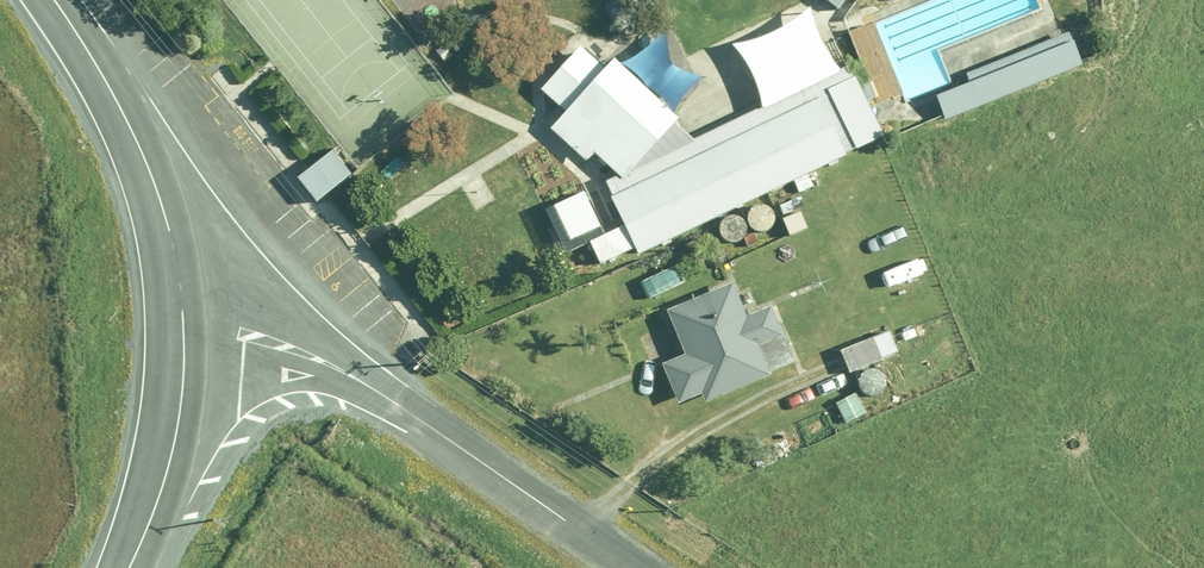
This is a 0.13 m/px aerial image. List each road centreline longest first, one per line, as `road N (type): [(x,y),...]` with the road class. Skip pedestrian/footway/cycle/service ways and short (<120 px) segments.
road 1 (unclassified): [(644,567),(292,338),(176,320)]
road 2 (unclassified): [(53,0),(137,148),(176,320)]
road 3 (unclassified): [(176,320),(165,450),(127,567)]

